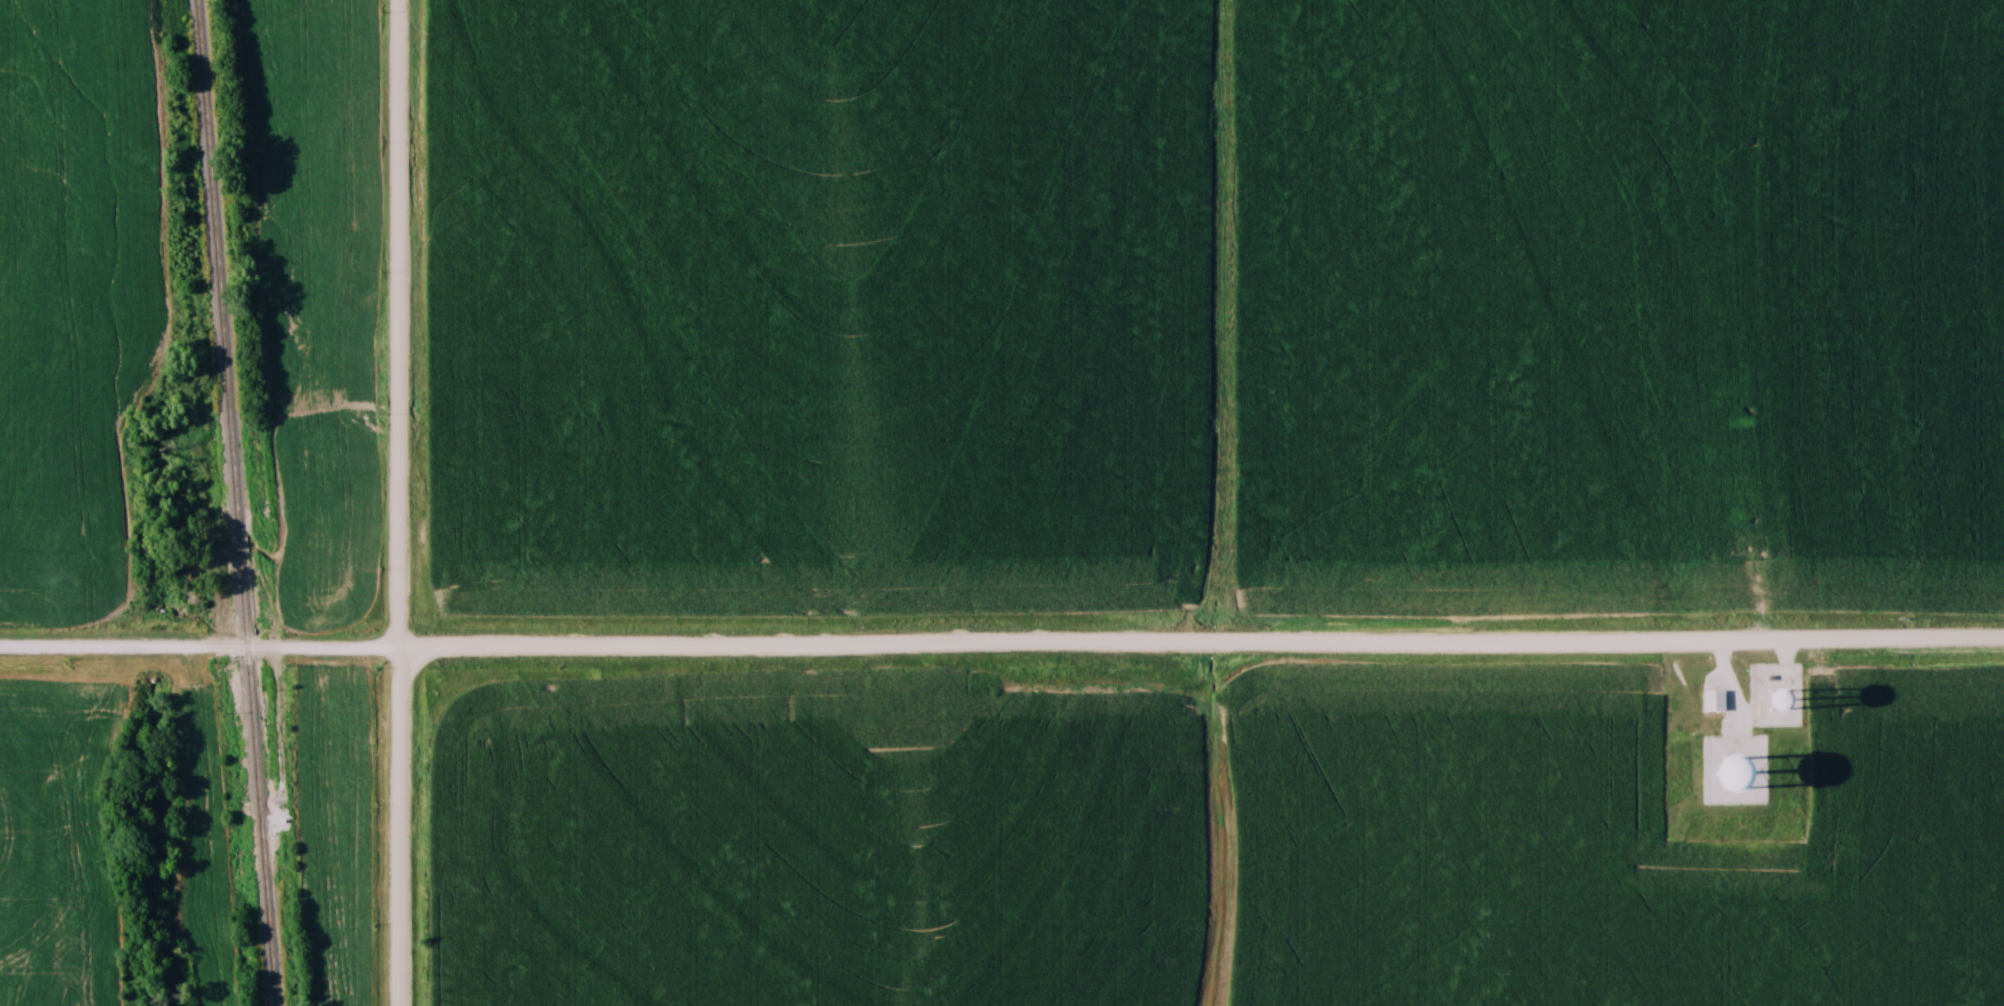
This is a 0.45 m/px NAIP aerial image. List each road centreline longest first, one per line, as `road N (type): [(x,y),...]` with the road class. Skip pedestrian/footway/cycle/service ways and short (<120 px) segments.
road 1 (residential): [(0,647),(2003,641)]
road 2 (residential): [(401,1005),(398,0)]

